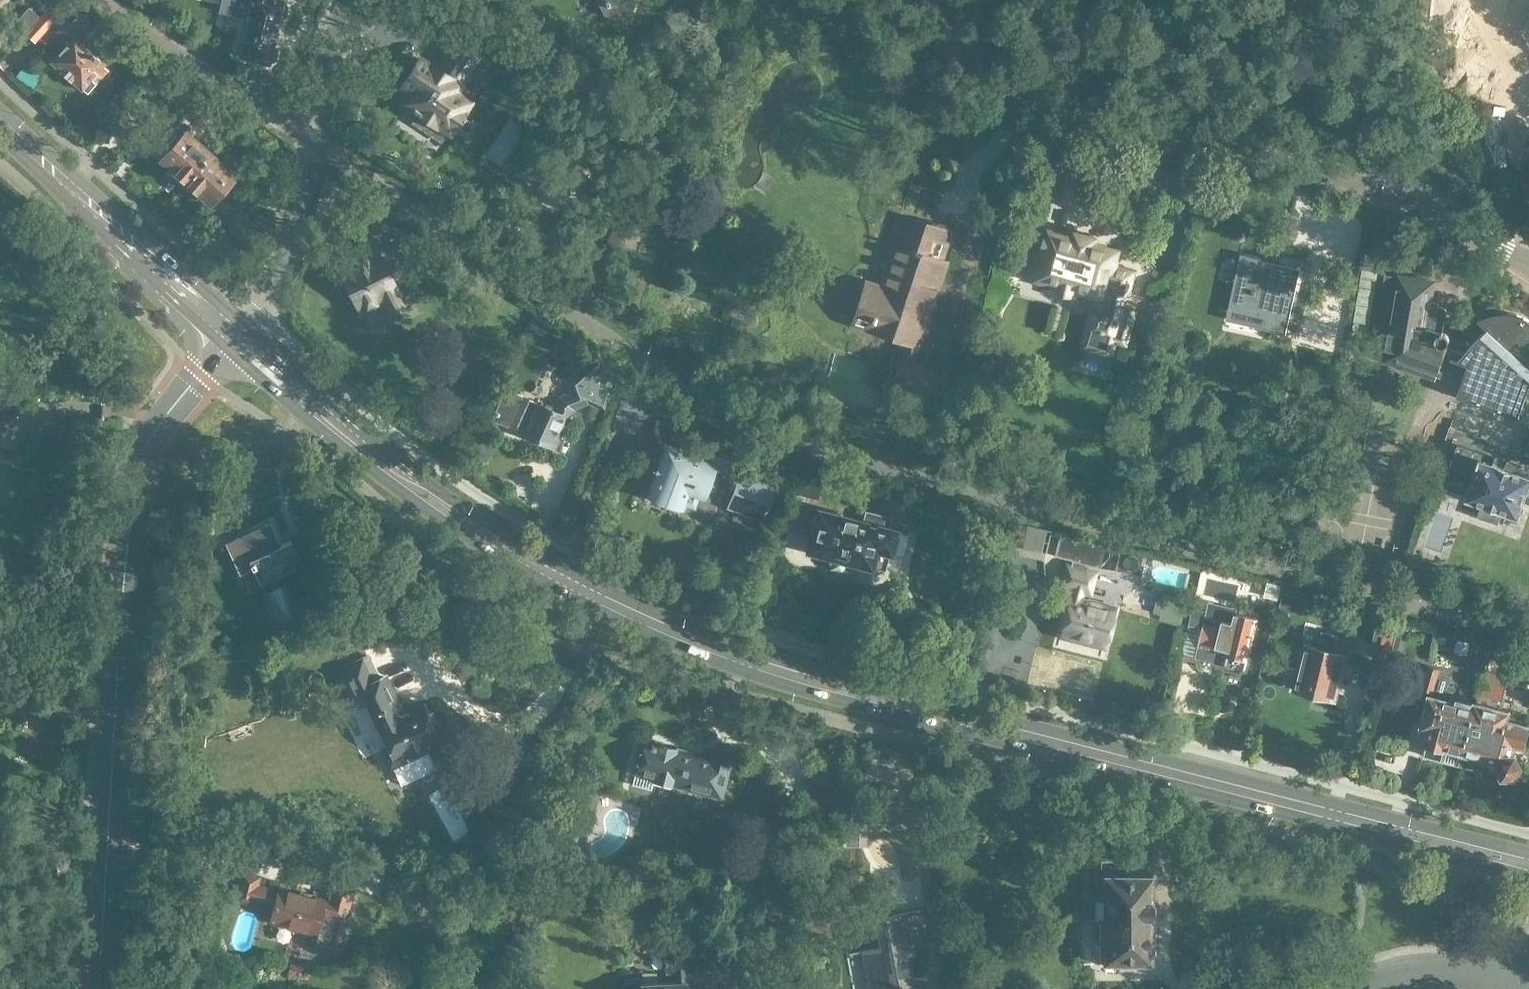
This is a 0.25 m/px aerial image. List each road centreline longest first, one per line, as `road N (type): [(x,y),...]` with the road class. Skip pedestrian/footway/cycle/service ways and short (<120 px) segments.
road 1 (primary): [(1528,866),(904,707),(705,645),(543,568),(434,500),(366,455),(232,337)]
road 2 (tertiary): [(99,988),(138,464),(163,417),(232,337)]
road 3 (residential): [(1528,261),(1382,165),(1101,113),(1026,81),(969,44),(935,0)]
road 4 (residential): [(232,337),(271,290),(341,0)]
road 5 (primary): [(232,337),(0,124)]
road 6 (residential): [(1343,988),(1409,969),(1528,971)]

